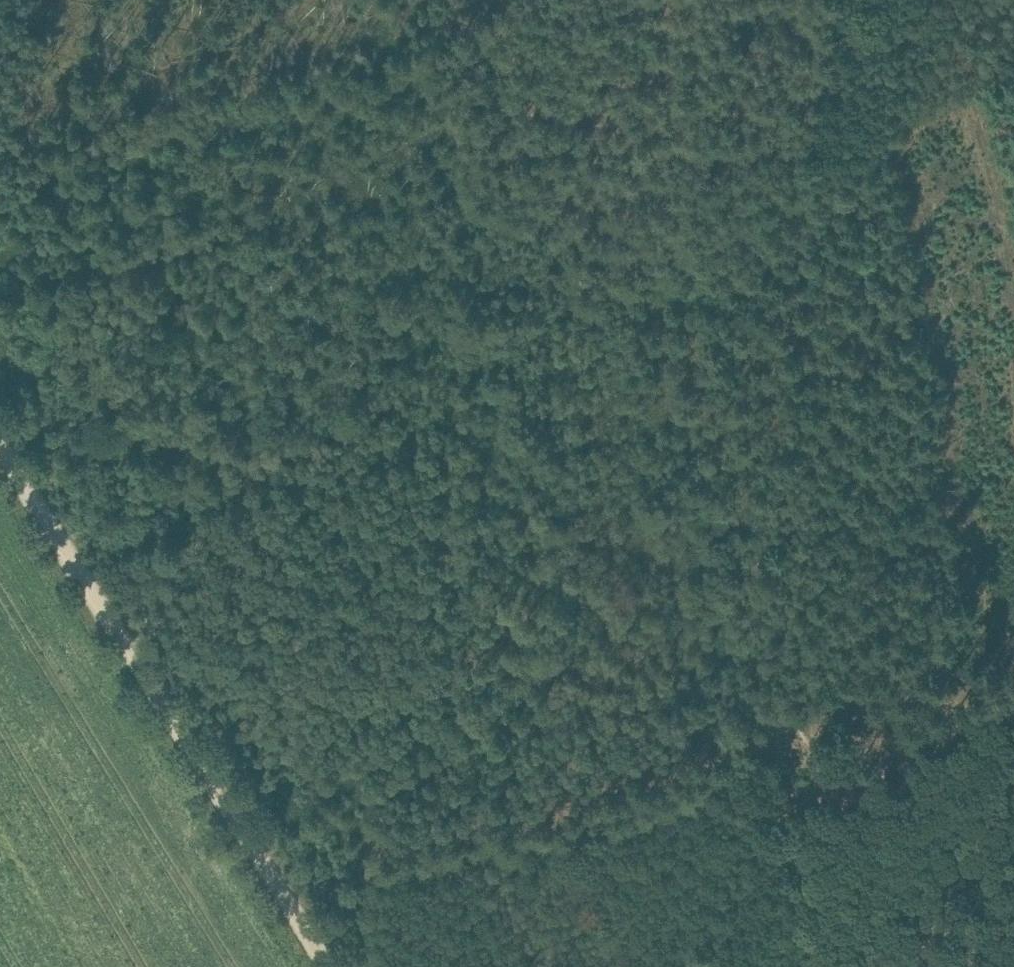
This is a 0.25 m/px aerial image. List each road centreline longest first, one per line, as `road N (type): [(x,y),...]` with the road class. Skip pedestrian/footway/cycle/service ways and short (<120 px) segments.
road 1 (track): [(333,966),(0,445)]

